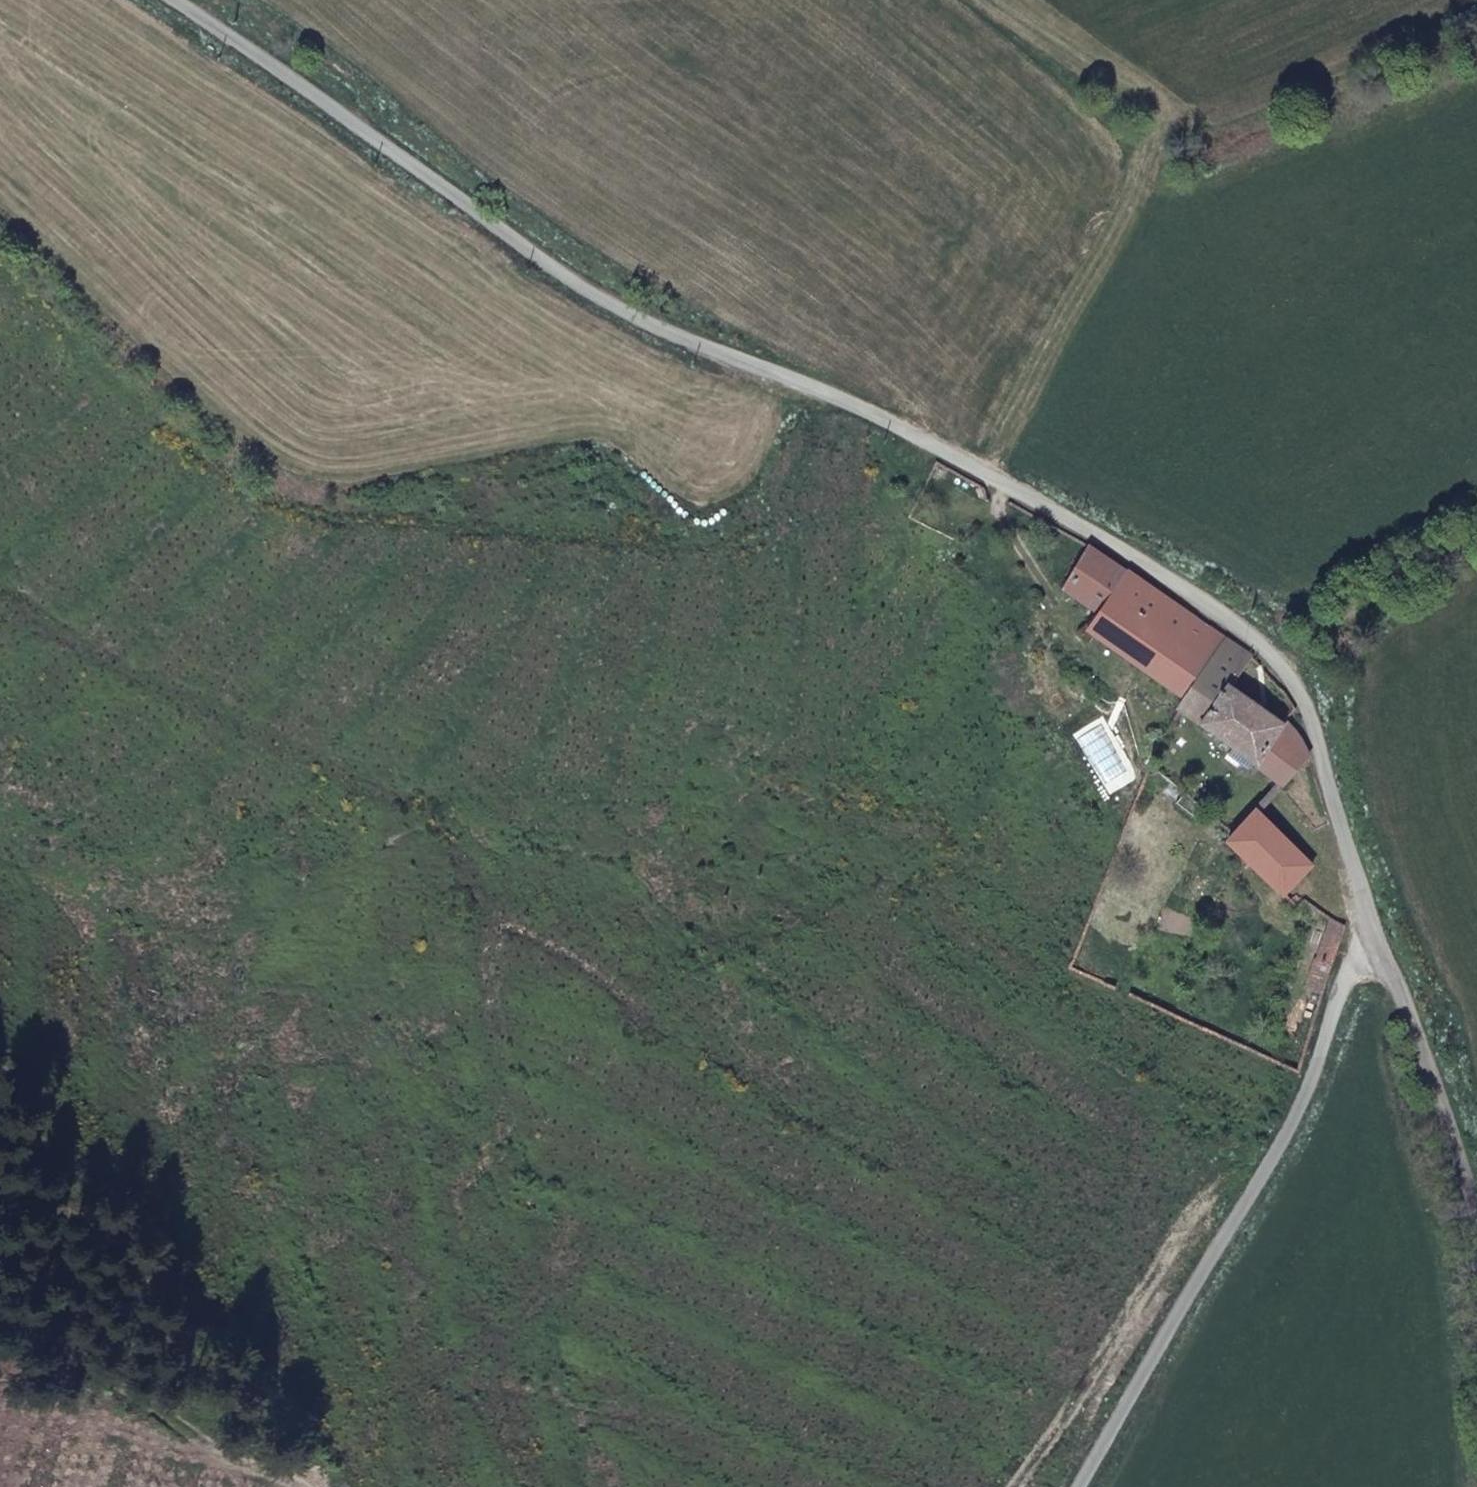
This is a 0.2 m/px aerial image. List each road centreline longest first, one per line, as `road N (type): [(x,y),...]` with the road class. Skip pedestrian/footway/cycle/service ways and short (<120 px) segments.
road 1 (unclassified): [(1476,1211),(1289,664),(1089,527),(903,425),(588,288),(348,108),(174,0)]
road 2 (track): [(1476,538),(1289,664)]

